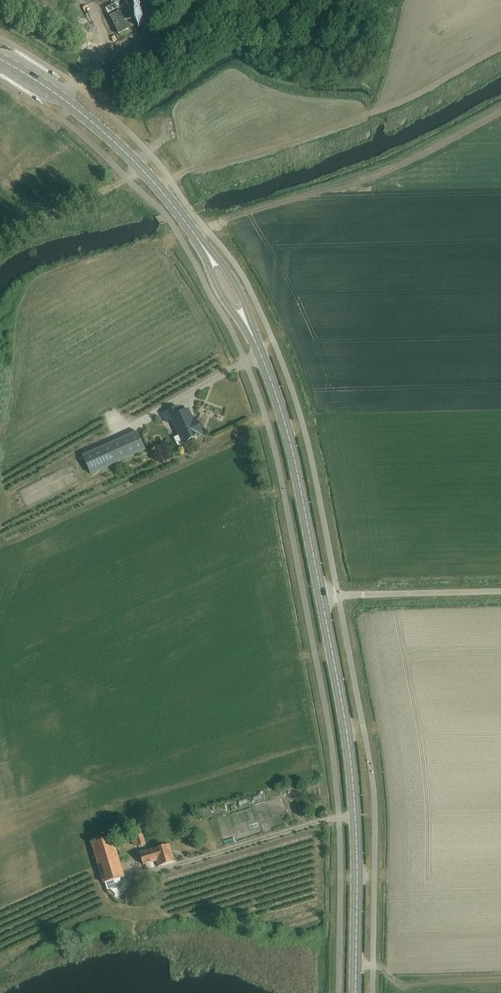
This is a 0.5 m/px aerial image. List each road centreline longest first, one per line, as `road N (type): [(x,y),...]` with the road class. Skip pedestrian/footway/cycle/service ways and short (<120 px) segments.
road 1 (secondary): [(356,992),(350,747),(322,598)]
road 2 (secondary): [(206,250),(140,164),(62,98),(0,59)]
road 3 (secondary): [(322,598),(291,445),(250,329)]
road 4 (track): [(62,98),(94,69),(232,0)]
road 5 (track): [(0,245),(126,178)]
road 6 (unclassified): [(363,595),(500,592)]

